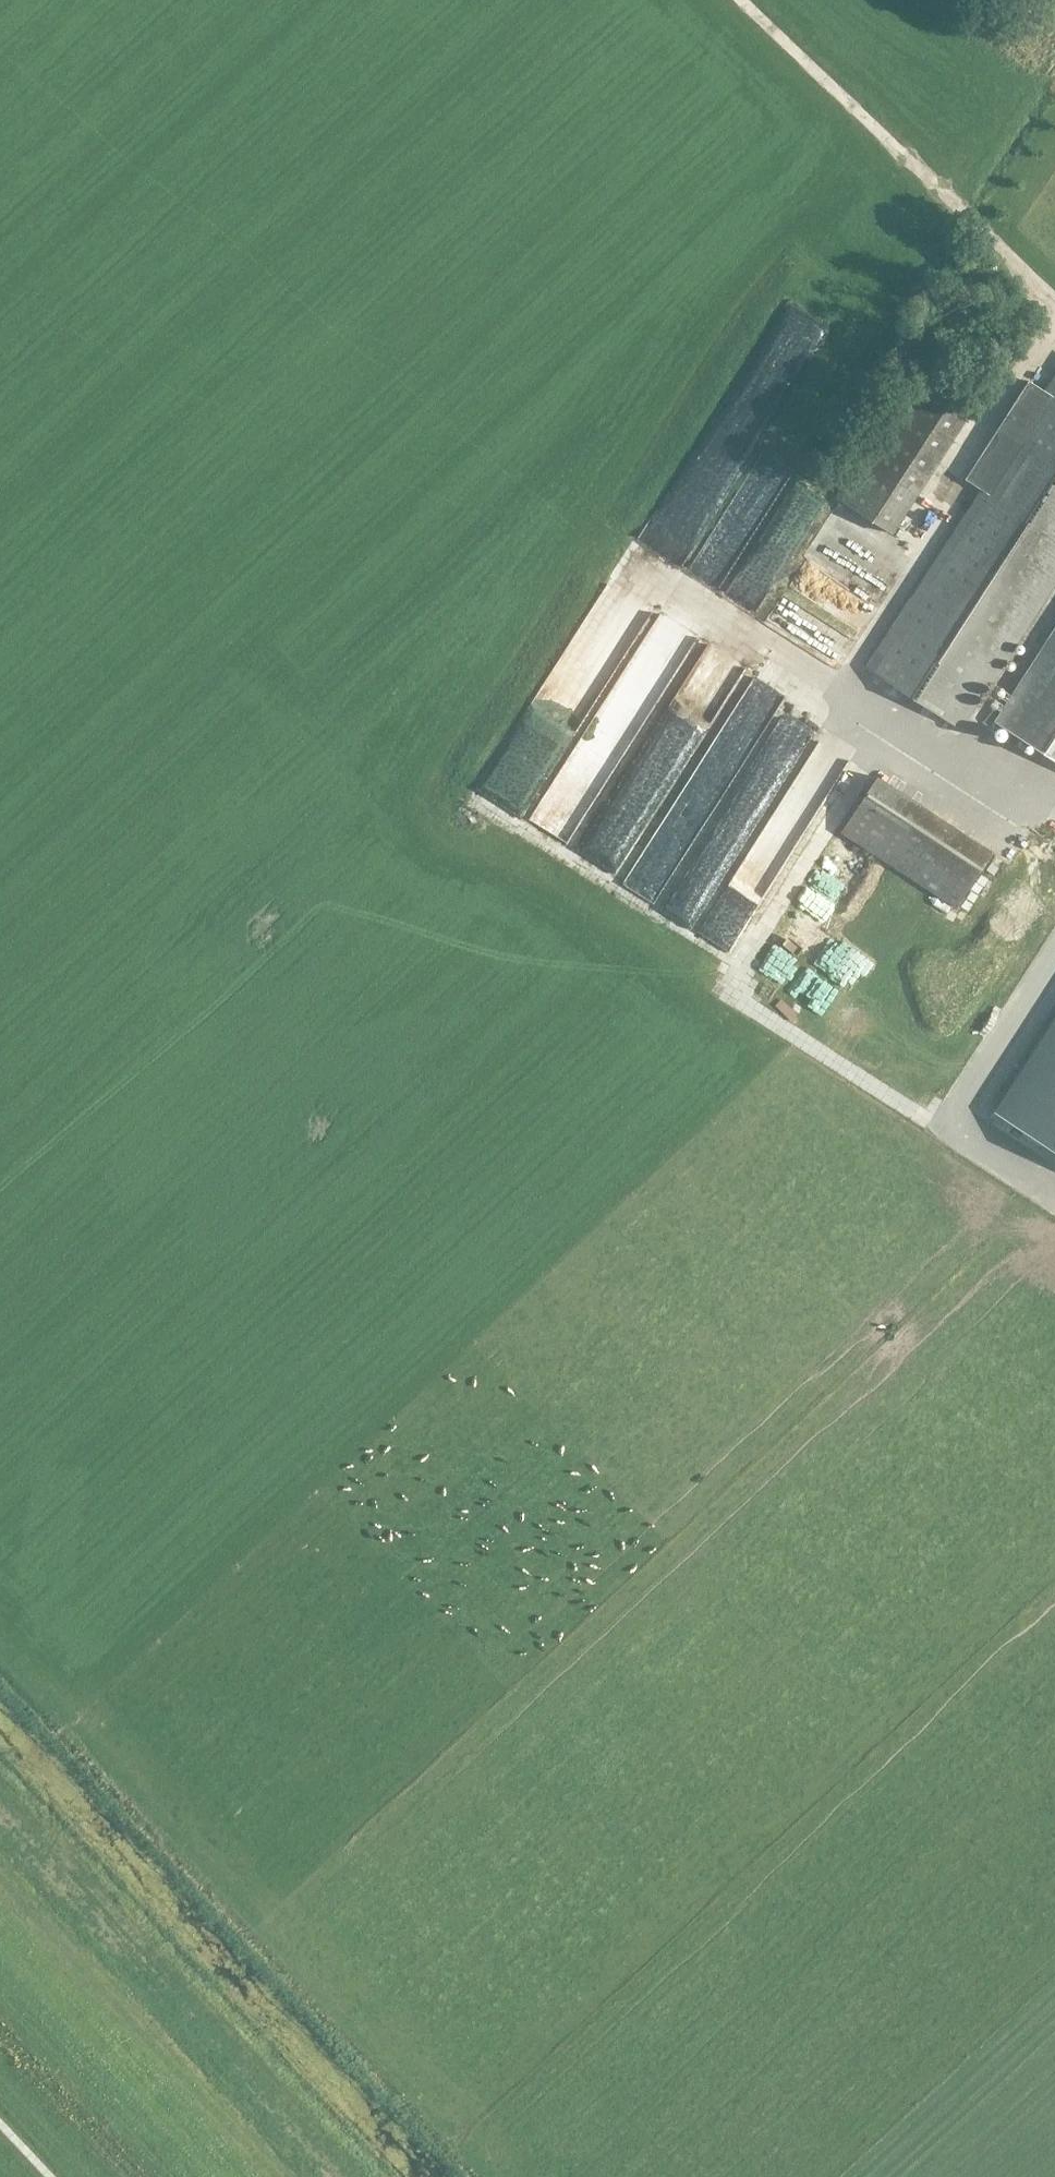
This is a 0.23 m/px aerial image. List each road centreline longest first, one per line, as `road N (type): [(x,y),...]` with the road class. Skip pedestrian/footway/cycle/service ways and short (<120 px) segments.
road 1 (track): [(743,0),(970,214)]

